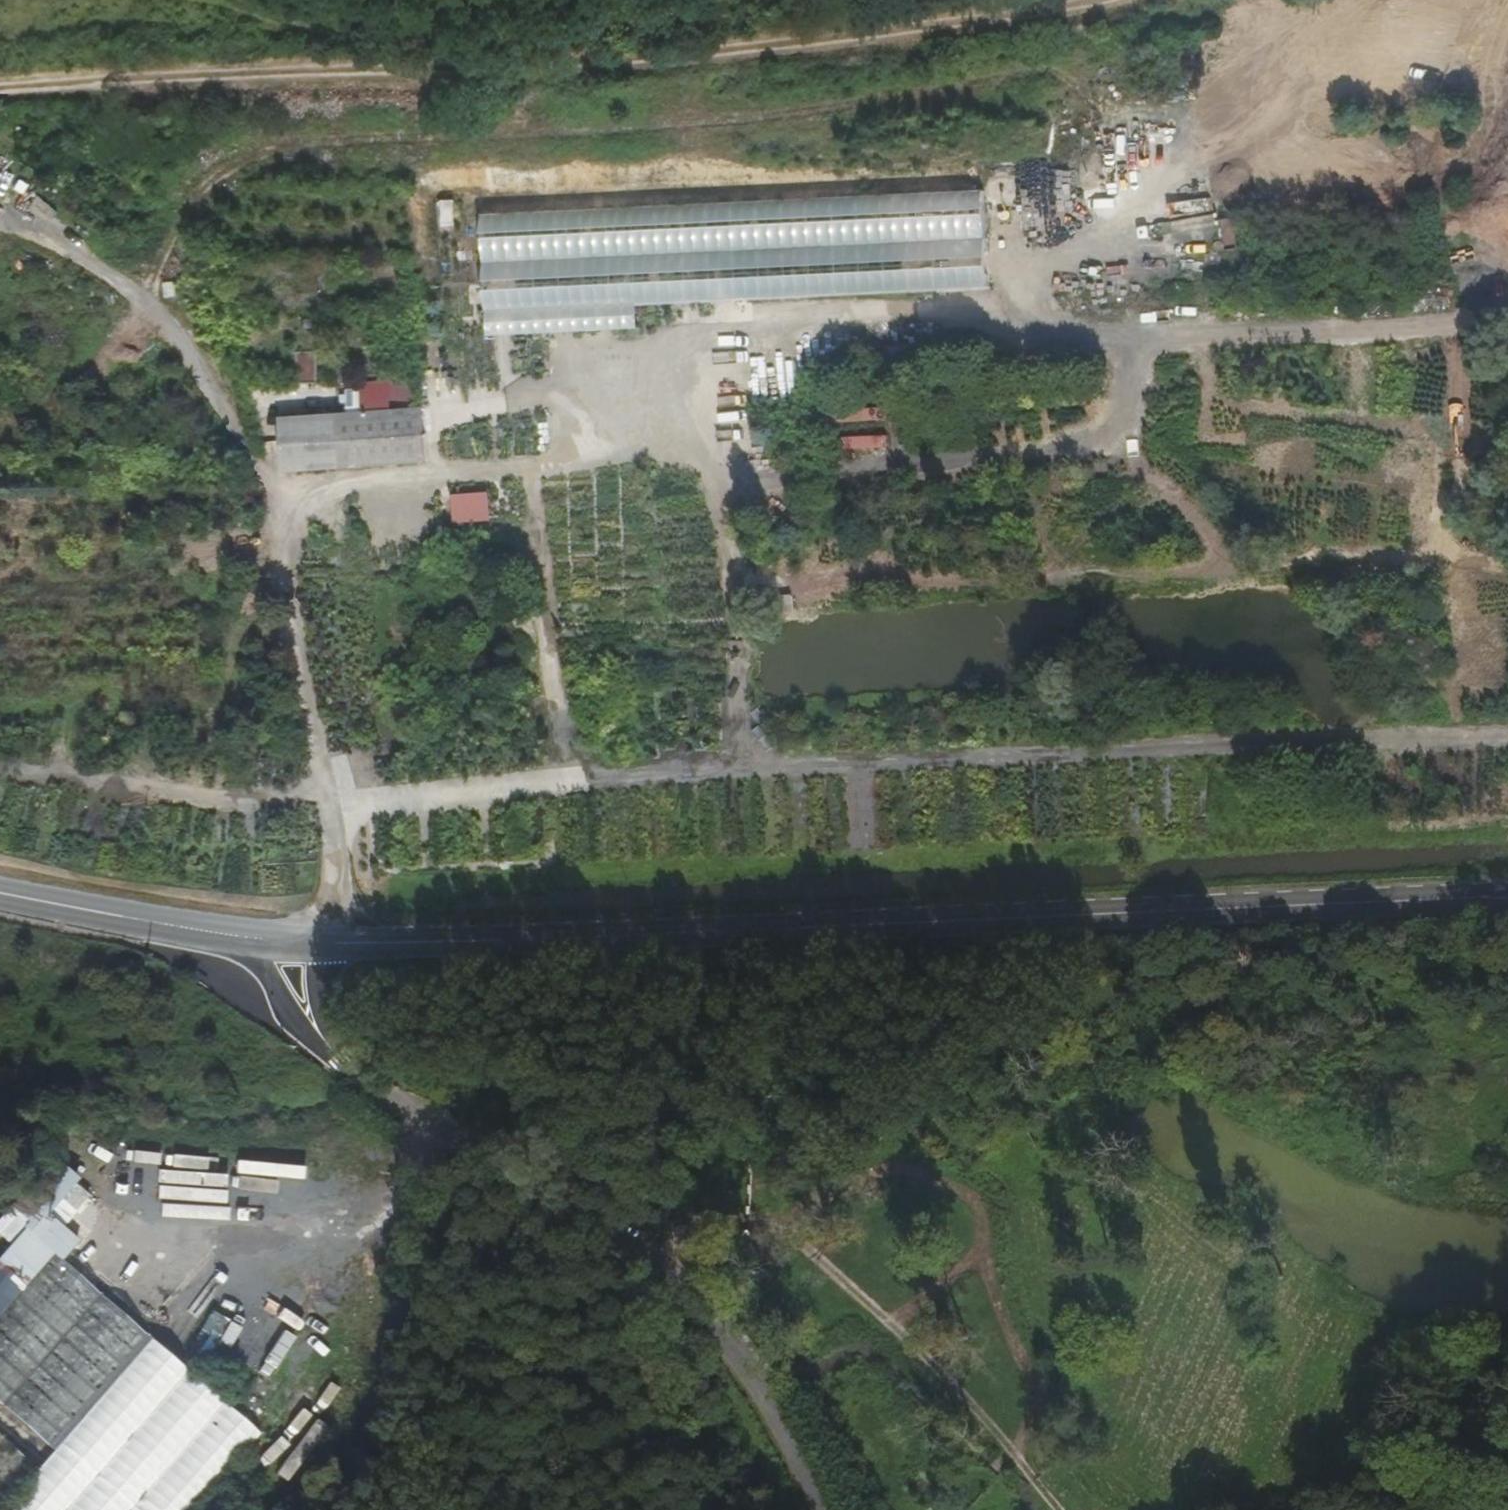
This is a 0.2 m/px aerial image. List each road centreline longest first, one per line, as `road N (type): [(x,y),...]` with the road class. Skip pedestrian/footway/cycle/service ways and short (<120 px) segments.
road 1 (primary): [(288,943),(726,934),(1507,902)]
road 2 (track): [(0,93),(898,31),(1066,0)]
road 3 (unclassified): [(825,1509),(762,1380),(673,1284),(429,1135),(310,1026),(288,943)]
road 4 (primary): [(0,898),(71,917),(288,943)]

